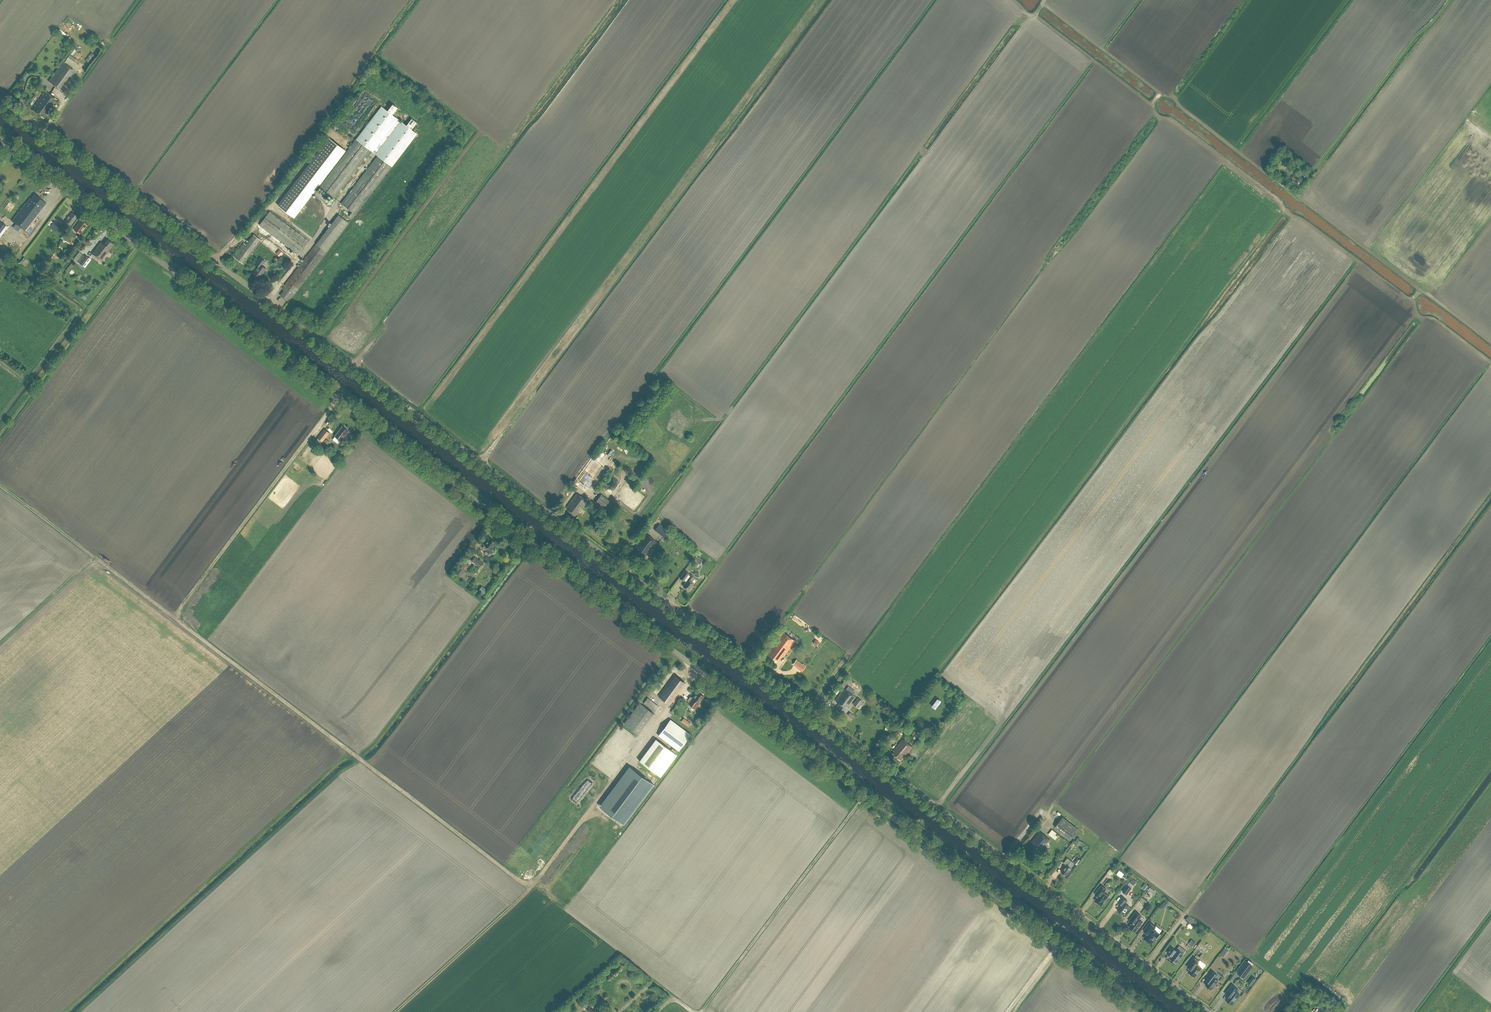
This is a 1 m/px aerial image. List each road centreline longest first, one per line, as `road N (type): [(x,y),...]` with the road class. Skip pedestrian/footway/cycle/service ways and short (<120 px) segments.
road 1 (unclassified): [(1209,1011),(0,98)]
road 2 (tertiary): [(1150,1011),(0,139)]
road 3 (track): [(395,1011),(519,900),(623,767)]
road 4 (track): [(701,1011),(864,795)]
road 5 (track): [(1450,0),(1314,171)]

